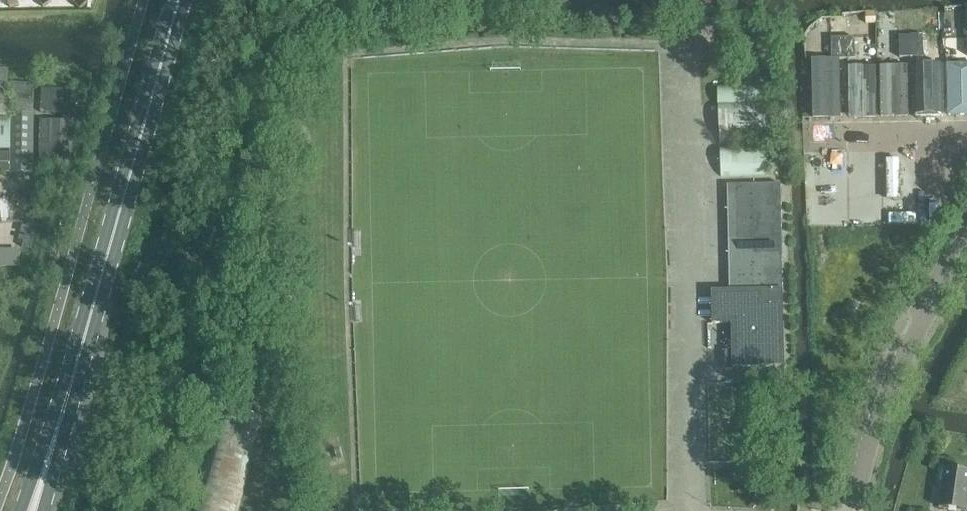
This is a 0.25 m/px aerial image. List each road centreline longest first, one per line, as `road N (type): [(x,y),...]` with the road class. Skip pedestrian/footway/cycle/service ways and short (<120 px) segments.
road 1 (primary): [(59,418),(179,0)]
road 2 (unclassified): [(853,510),(893,381),(966,242)]
road 3 (residential): [(966,133),(834,135)]

